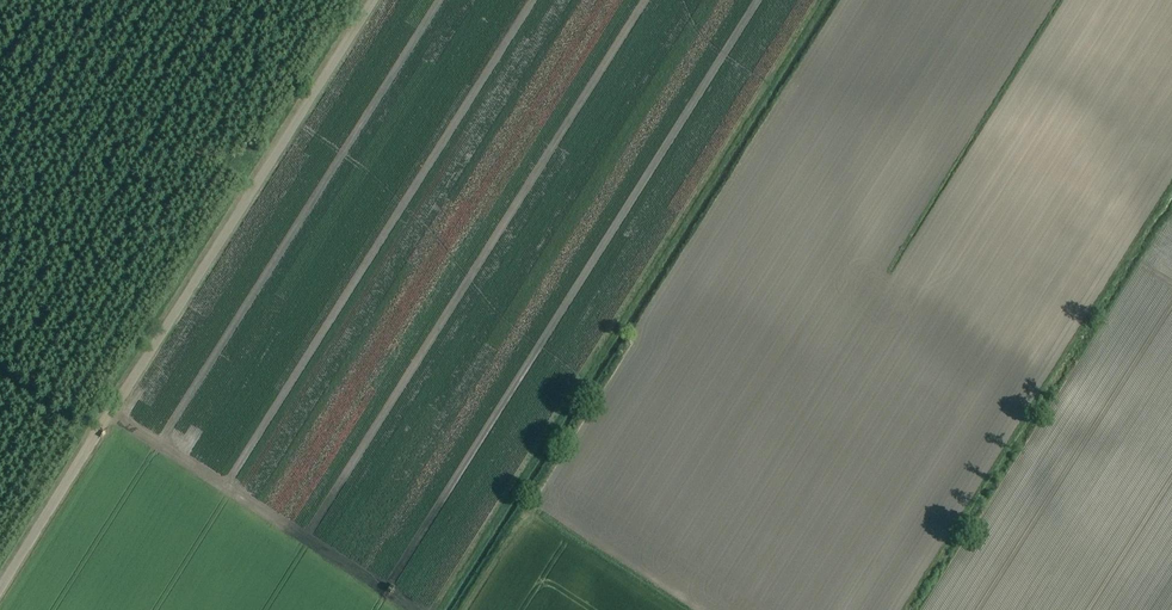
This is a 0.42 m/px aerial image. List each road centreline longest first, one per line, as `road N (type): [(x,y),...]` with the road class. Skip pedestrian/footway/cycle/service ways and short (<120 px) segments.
road 1 (track): [(374,0),(0,591)]

